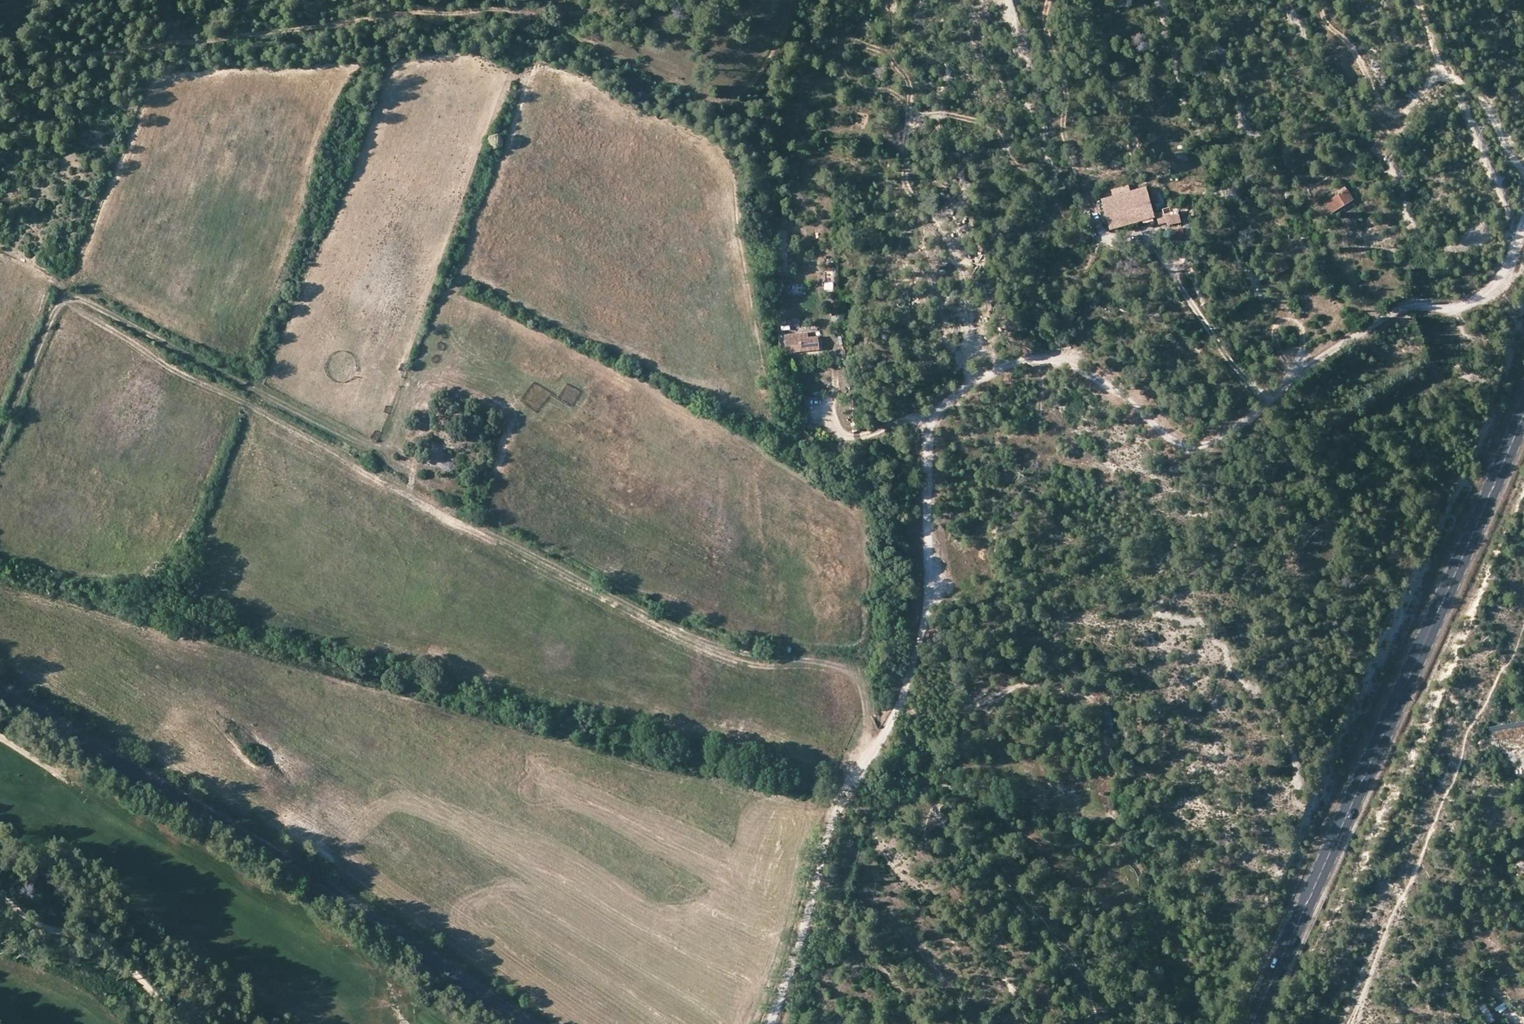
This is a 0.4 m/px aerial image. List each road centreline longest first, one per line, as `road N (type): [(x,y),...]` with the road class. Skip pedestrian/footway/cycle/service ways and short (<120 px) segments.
road 1 (primary): [(1252,1023),(1523,412)]
road 2 (tertiary): [(0,695),(265,852),(525,1023)]
road 3 (track): [(0,440),(55,308),(72,299),(370,445),(418,434),(423,411),(404,409),(395,435)]
road 4 (track): [(1367,332),(1410,305),(1454,311),(1480,296),(1501,275),(1523,216)]

